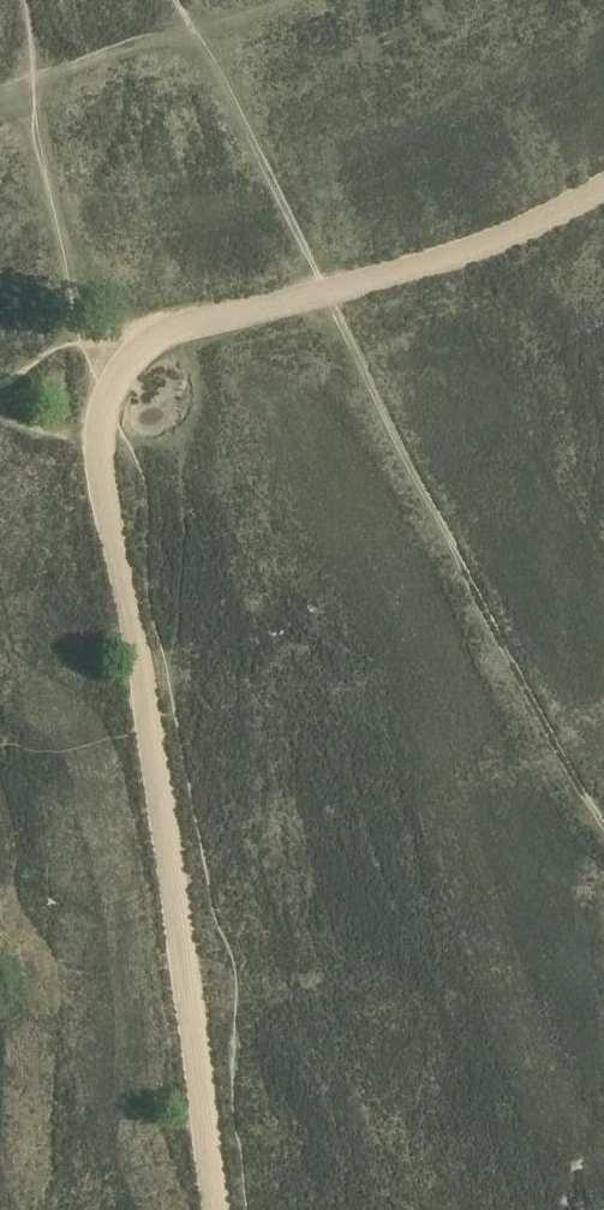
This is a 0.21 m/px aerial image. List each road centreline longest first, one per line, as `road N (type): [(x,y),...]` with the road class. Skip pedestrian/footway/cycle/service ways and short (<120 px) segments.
road 1 (track): [(181,0),(536,705),(603,824)]
road 2 (track): [(108,365),(101,418),(218,1209)]
road 3 (track): [(603,183),(447,258),(147,342),(108,365)]

